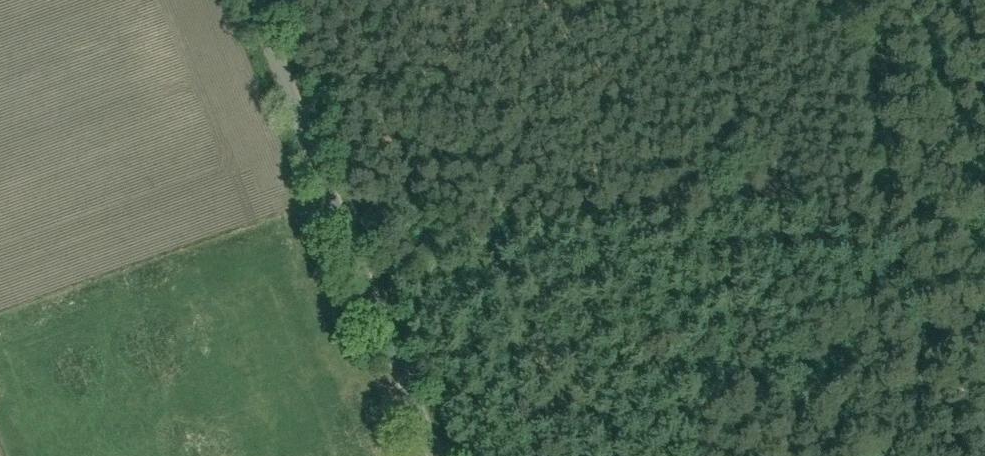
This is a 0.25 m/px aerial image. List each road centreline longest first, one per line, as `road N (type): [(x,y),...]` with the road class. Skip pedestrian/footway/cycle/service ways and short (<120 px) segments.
road 1 (residential): [(258,0),(440,455)]

